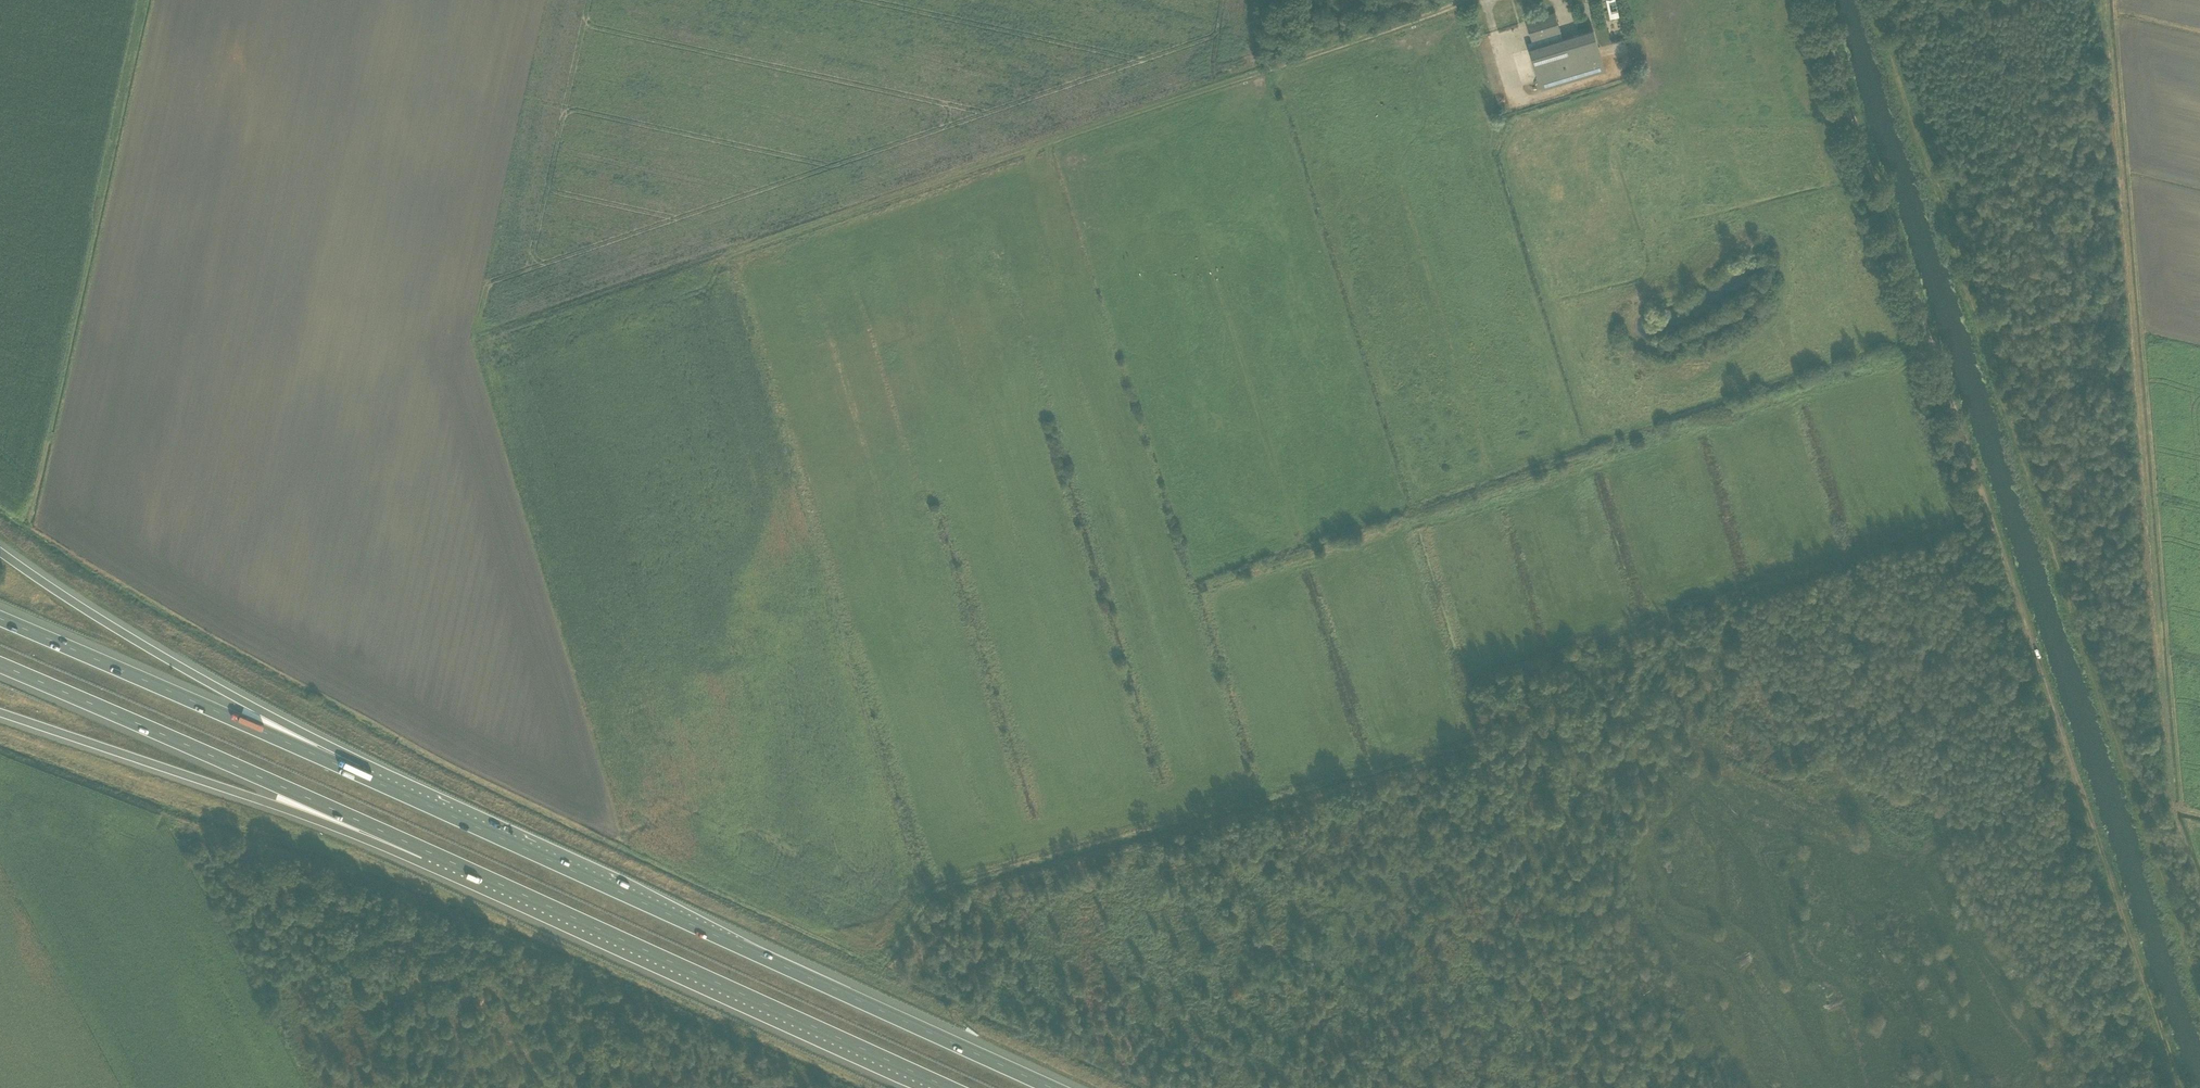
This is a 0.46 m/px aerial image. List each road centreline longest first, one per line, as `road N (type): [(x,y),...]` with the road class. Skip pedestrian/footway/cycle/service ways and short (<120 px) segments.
road 1 (track): [(727,256),(1477,0)]
road 2 (motorway): [(1059,1087),(365,777)]
road 3 (motorway): [(425,850),(955,1087)]
road 4 (motorway): [(0,663),(425,850)]
road 5 (motorway): [(0,712),(425,850)]
road 6 (motorway): [(365,777),(0,551)]
road 7 (motorway): [(365,777),(0,618)]
road 8 (track): [(1811,0),(1922,343)]

